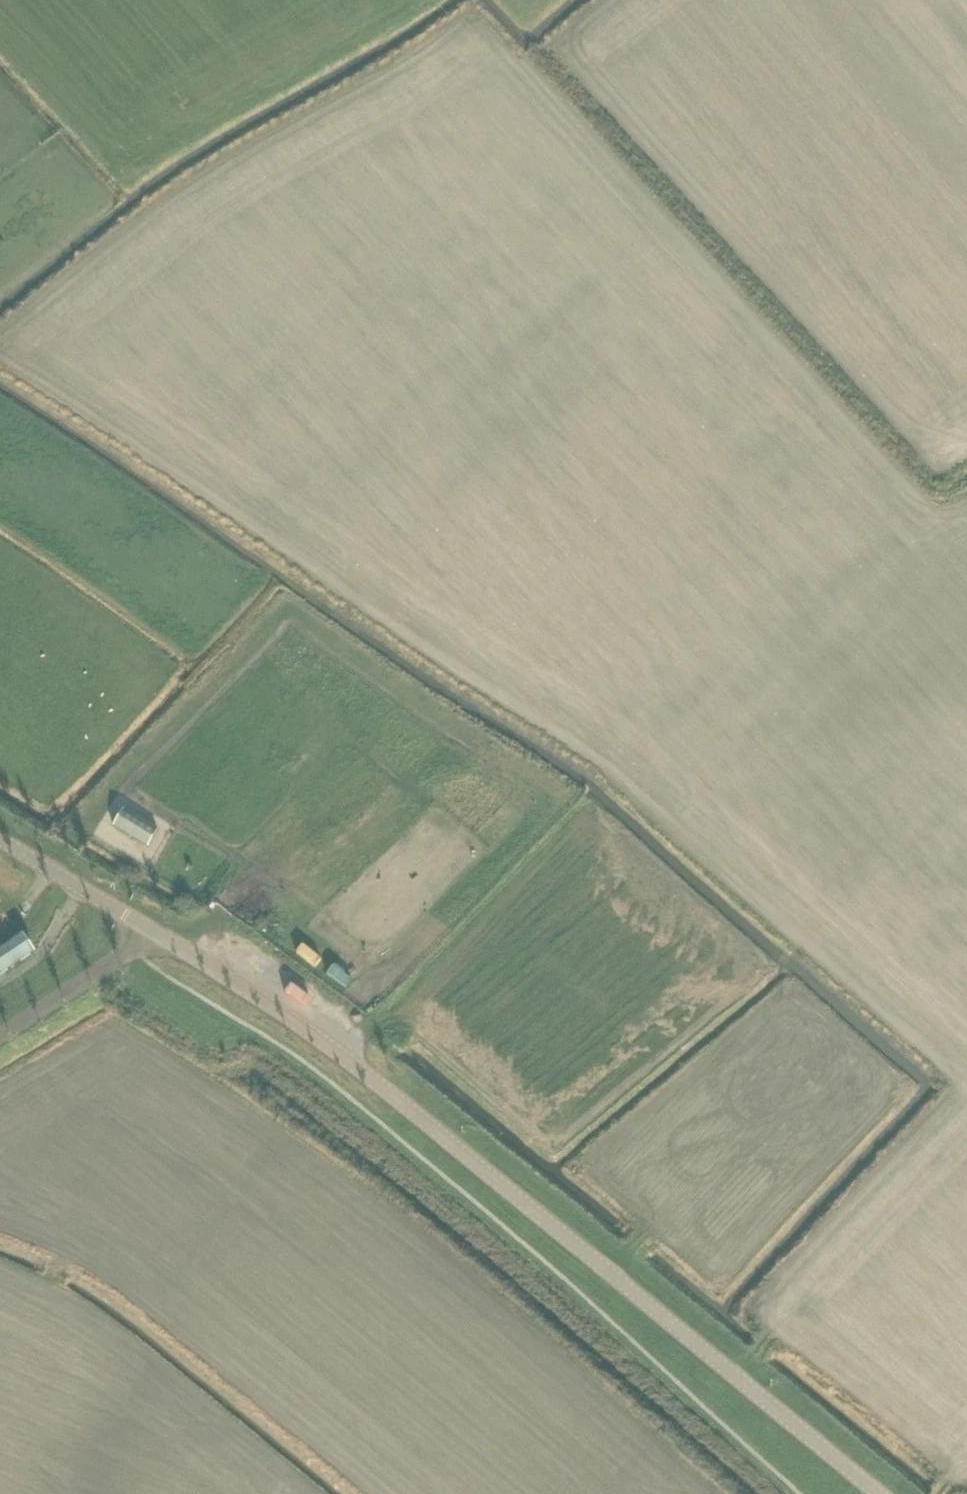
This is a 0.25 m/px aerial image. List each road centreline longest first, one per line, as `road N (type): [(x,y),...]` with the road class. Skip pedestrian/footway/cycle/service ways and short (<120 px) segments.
road 1 (tertiary): [(876,1493),(374,1082),(157,937)]
road 2 (unclassified): [(157,937),(0,1035)]
road 3 (tertiary): [(157,937),(0,841)]

